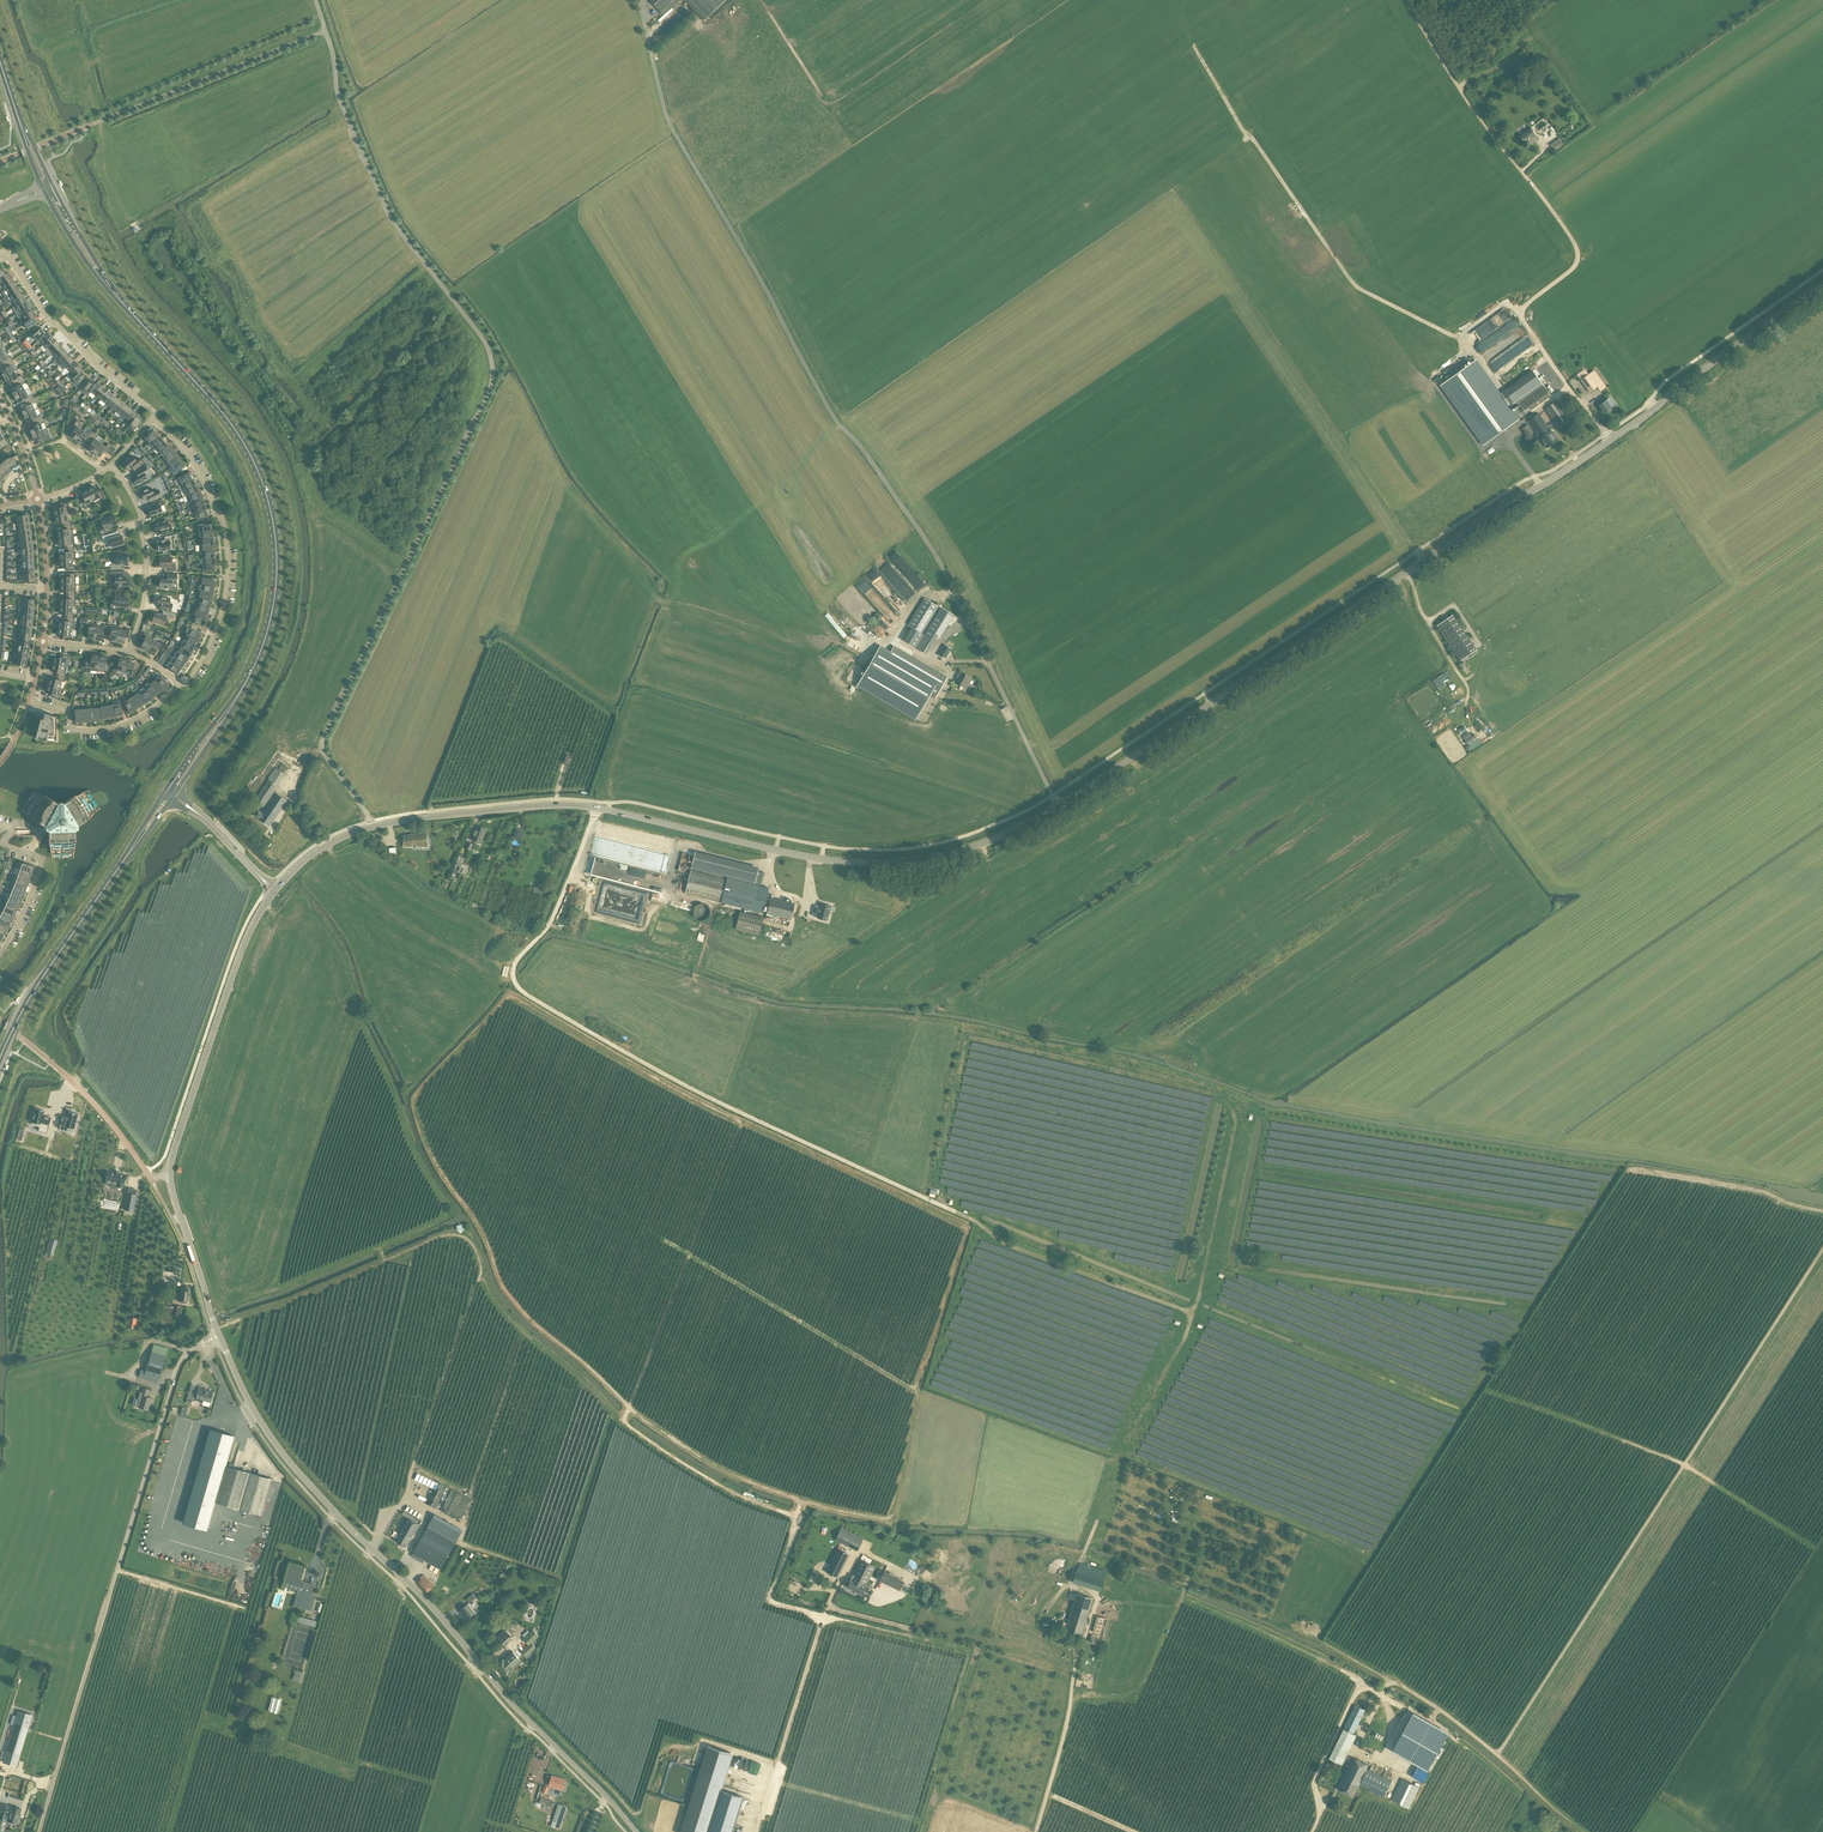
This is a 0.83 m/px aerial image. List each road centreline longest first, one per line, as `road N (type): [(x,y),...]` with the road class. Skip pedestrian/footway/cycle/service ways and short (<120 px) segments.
road 1 (track): [(597,807),(552,919),(513,967),(520,989),(691,1087),(978,1222),(998,1240),(1192,1313),(1133,1431)]
road 2 (unclassified): [(316,0),(338,96),(387,211),(482,337),(492,364),(488,394),(322,741),(373,827)]
road 3 (unclassified): [(1059,805),(937,557),(834,417),(674,133),(650,47)]
road 4 (track): [(630,1407),(505,1290),(487,1241),(425,1138),(418,1100),(514,997),(742,1124)]
road 5 (secondary): [(171,794),(256,664),(277,577),(272,514),(249,452),(217,404),(124,305),(48,187)]
road 6 (tertiary): [(373,827),(575,805),(866,863),(981,845),(1059,805)]
road 7 (tertiary): [(1059,805),(1611,439)]
road 8 (track): [(824,1615),(772,1600),(799,1525),(795,1516),(710,1479),(622,1420),(742,1124)]
road 9 (tertiary): [(638,1831),(291,1463),(246,1396),(220,1336)]
road 10 (unclassified): [(39,1831),(179,1367),(220,1336)]
road 11 (track): [(1569,387),(1522,313),(1576,264),(1575,246),(1405,0)]
road 12 (track): [(1502,390),(1466,342),(1352,283),(1246,135),(1194,45)]
road 13 (secondary): [(0,1058),(42,979),(171,794)]
road 14 (residential): [(180,685),(199,667),(218,626),(227,536),(196,467),(153,418)]
road 15 (tertiary): [(171,1173),(241,952),(274,891)]
road 16 (tertiary): [(1611,439),(1822,284)]
road 17 (track): [(981,845),(991,872),(987,894),(921,1002),(924,1053)]
road 18 (residential): [(153,418),(49,318),(0,255)]
road 19 (residential): [(130,652),(147,565),(140,514),(112,465)]
road 20 (residential): [(29,702),(70,713),(72,730),(97,730),(144,715),(180,685)]
road 21 (track): [(1192,1313),(1233,1138)]
road 22 (tertiary): [(220,1336),(171,1173)]
road 23 (unclassified): [(65,1074),(152,1181),(171,1173)]
road 24 (residential): [(0,954),(44,858),(0,844)]
road 25 (tertiary): [(274,891),(171,794)]
road 26 (secondary): [(48,187),(0,60)]

